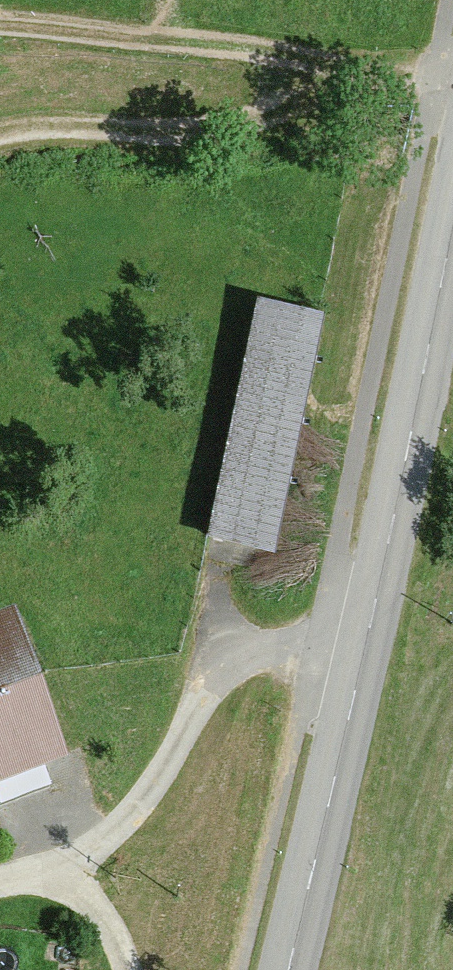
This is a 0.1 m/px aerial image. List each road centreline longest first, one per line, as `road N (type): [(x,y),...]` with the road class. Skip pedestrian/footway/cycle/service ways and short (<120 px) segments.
road 1 (tertiary): [(288,969),(364,661),(452,228)]
road 2 (track): [(0,30),(452,92)]
road 3 (track): [(66,872),(146,796),(194,714),(237,662),(289,651),(364,661)]

